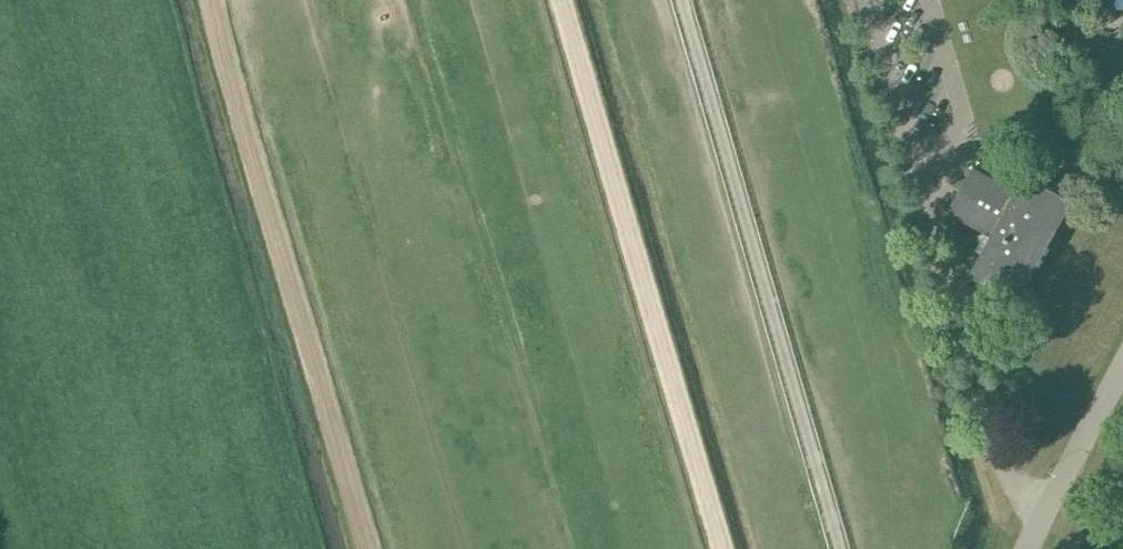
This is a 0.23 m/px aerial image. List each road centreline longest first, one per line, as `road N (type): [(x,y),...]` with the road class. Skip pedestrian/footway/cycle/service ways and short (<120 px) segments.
road 1 (unclassified): [(1025,548),(1122,365)]

